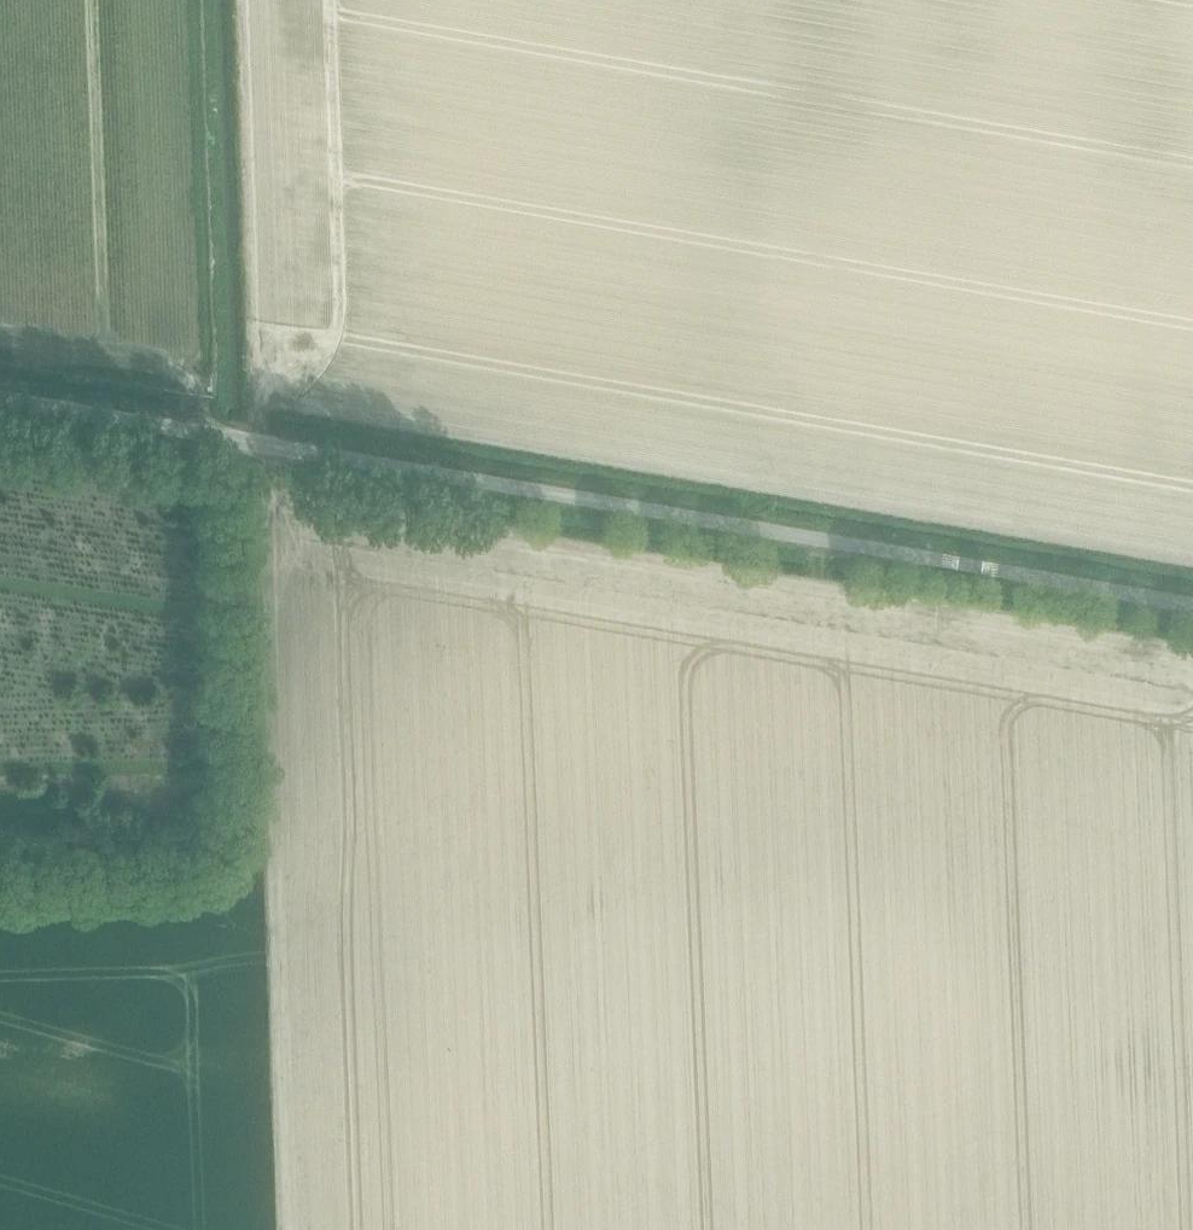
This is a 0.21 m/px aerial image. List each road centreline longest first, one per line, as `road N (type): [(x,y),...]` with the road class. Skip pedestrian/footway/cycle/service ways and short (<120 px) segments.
road 1 (unclassified): [(1192,609),(0,391)]

